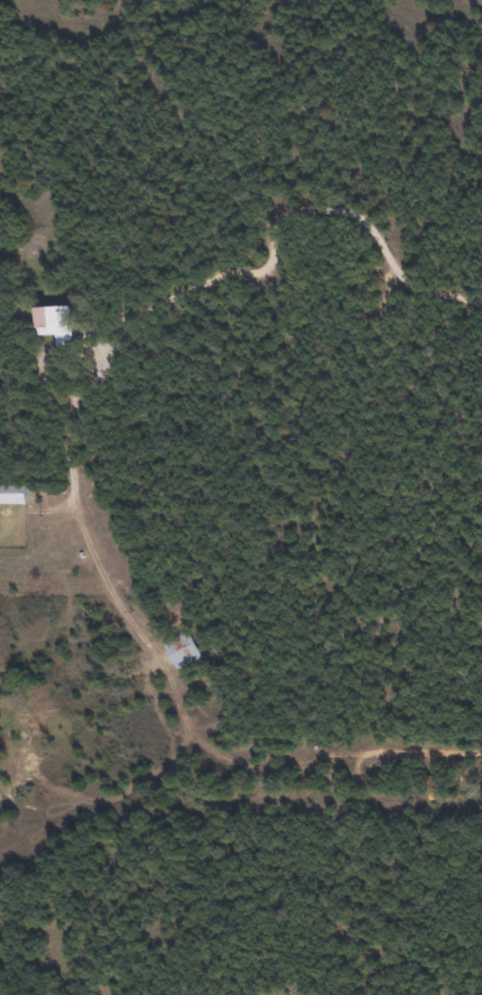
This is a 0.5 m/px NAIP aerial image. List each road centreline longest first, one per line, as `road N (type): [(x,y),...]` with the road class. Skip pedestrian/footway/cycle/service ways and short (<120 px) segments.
road 1 (residential): [(481,735),(287,736),(137,714),(38,504)]

